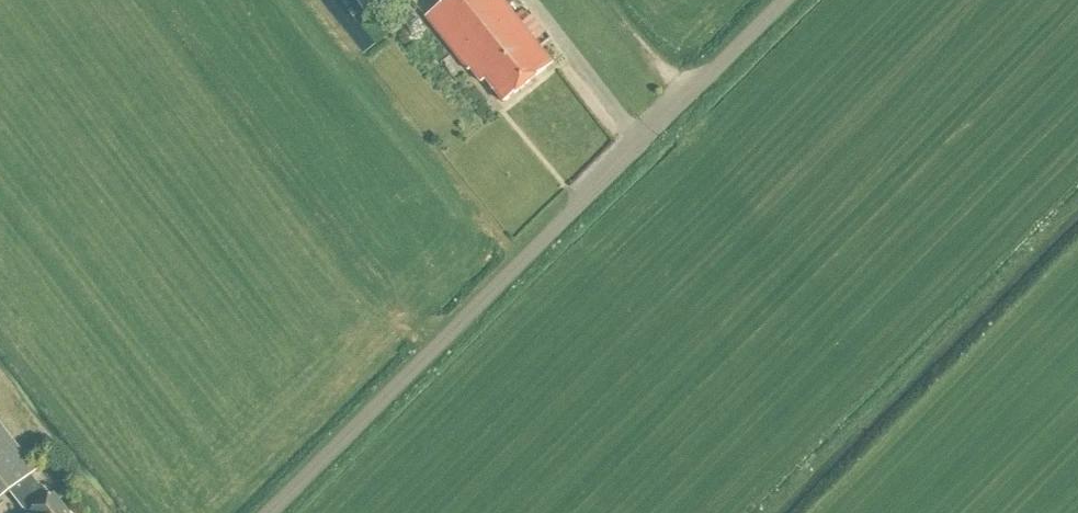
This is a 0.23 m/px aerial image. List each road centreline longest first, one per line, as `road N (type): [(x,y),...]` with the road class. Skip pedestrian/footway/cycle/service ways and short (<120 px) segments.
road 1 (unclassified): [(277,512),(791,0)]

